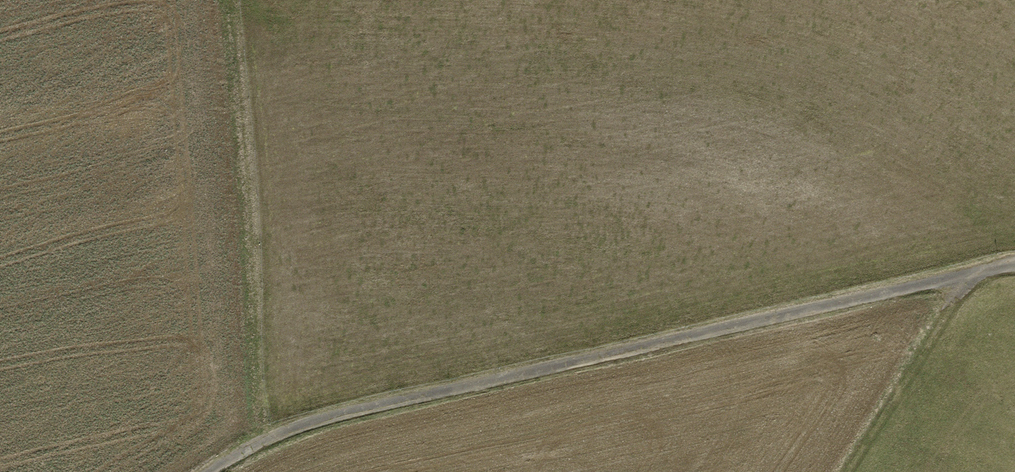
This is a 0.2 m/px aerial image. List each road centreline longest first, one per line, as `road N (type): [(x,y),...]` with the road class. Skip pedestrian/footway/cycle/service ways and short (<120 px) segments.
road 1 (track): [(1014,265),(329,417),(216,471)]
road 2 (track): [(239,457),(218,0)]
road 3 (track): [(851,471),(958,283)]

